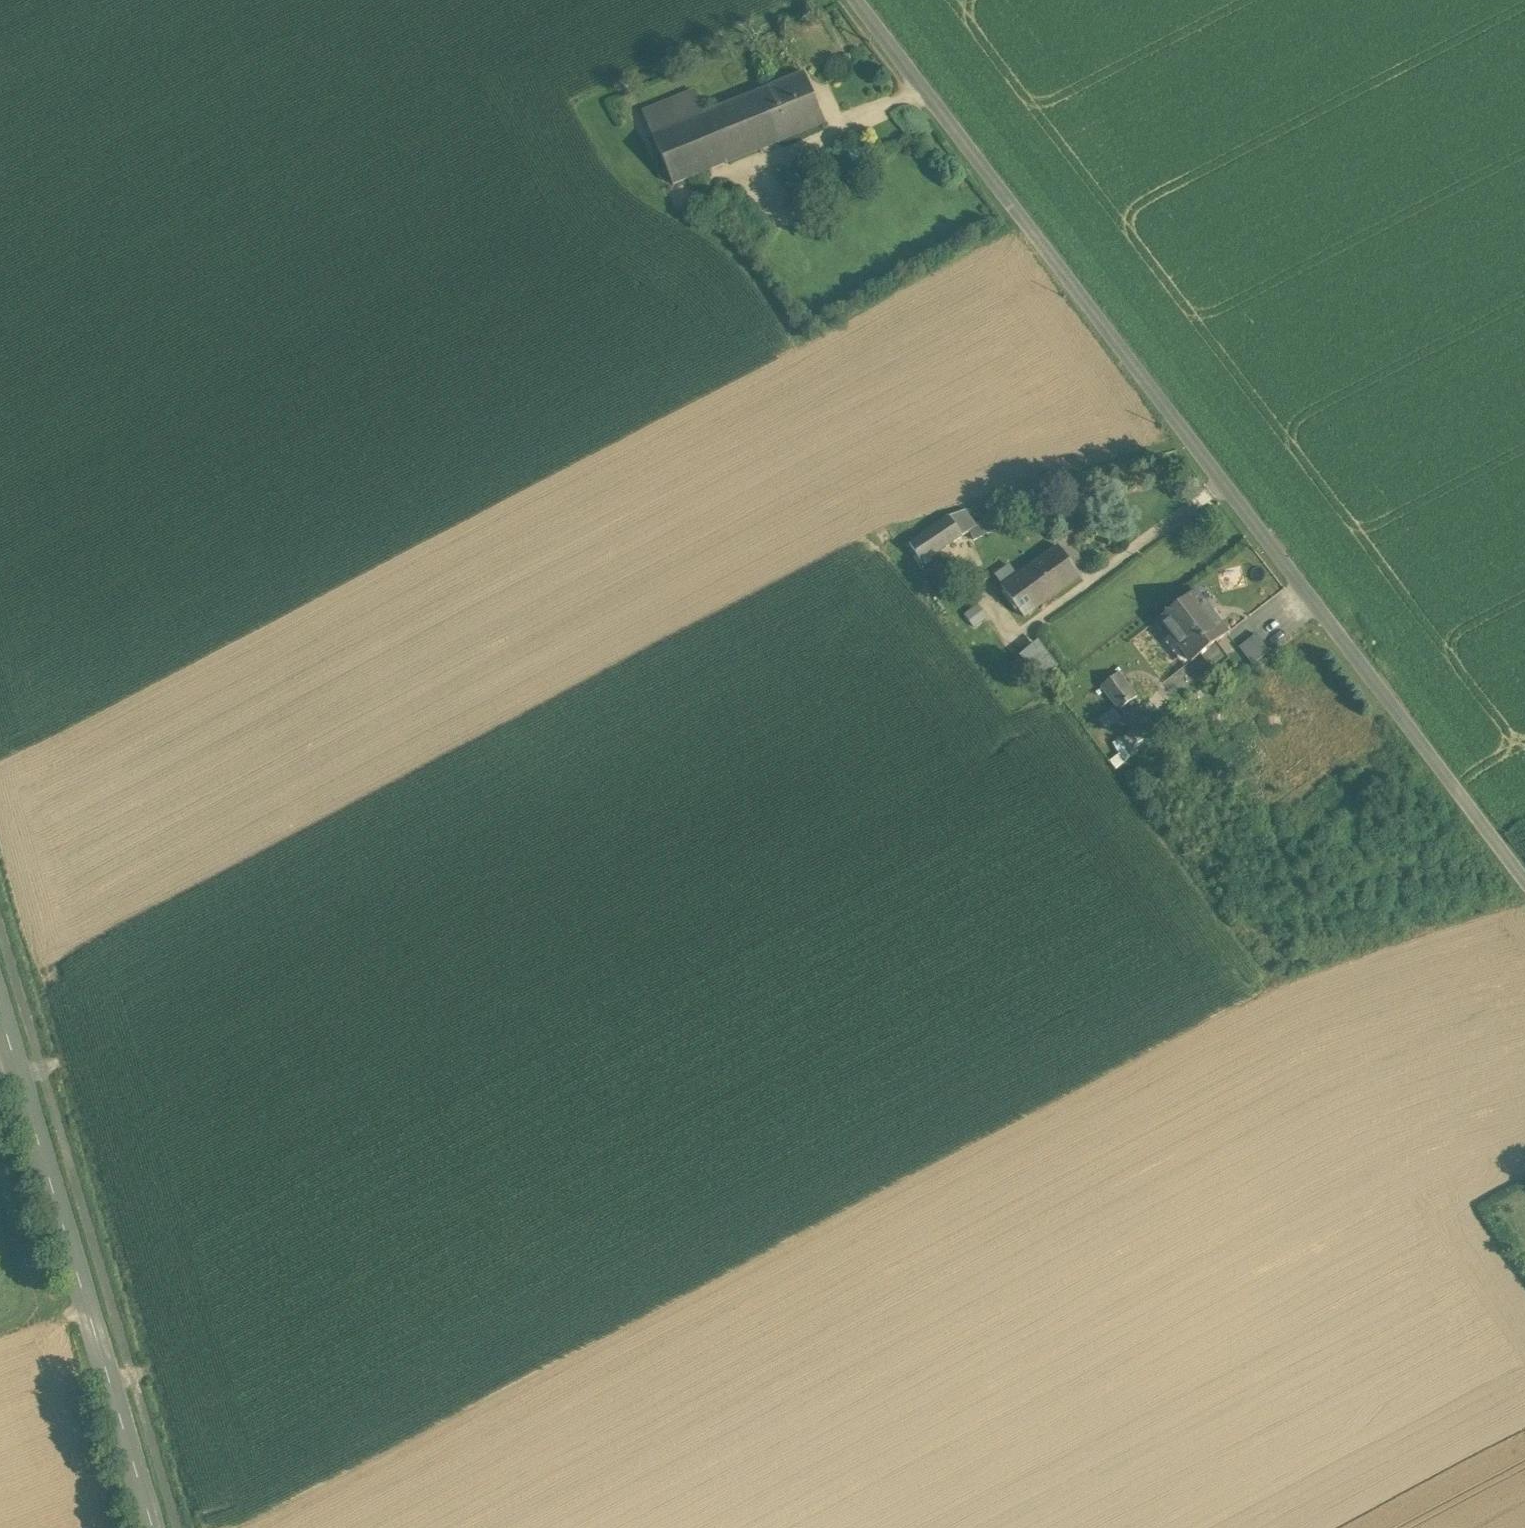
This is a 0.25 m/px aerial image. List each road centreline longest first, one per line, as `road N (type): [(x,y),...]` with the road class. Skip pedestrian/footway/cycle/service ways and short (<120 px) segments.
road 1 (unclassified): [(1524,881),(861,0)]
road 2 (secondary): [(0,1003),(155,1527)]

